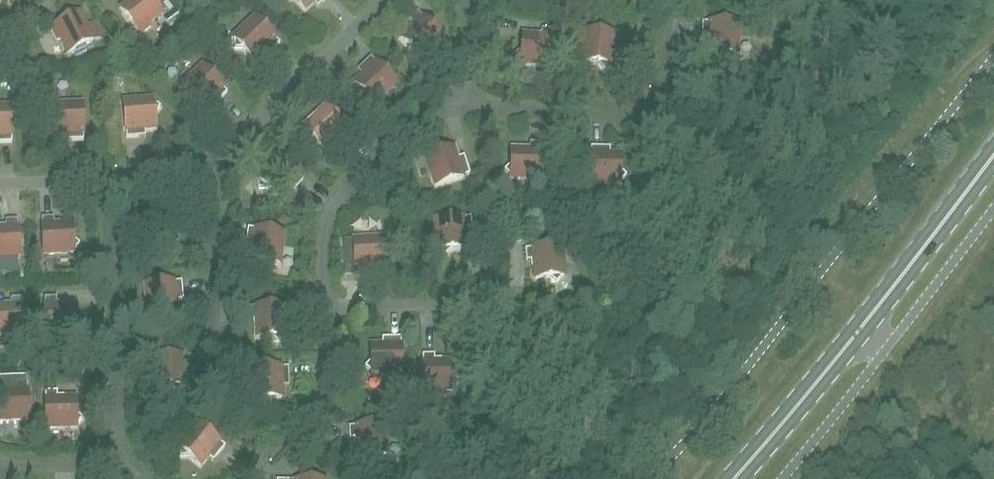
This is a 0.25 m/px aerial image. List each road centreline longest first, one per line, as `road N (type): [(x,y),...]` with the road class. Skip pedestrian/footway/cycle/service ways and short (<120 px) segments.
road 1 (primary): [(733,478),(993,154)]

